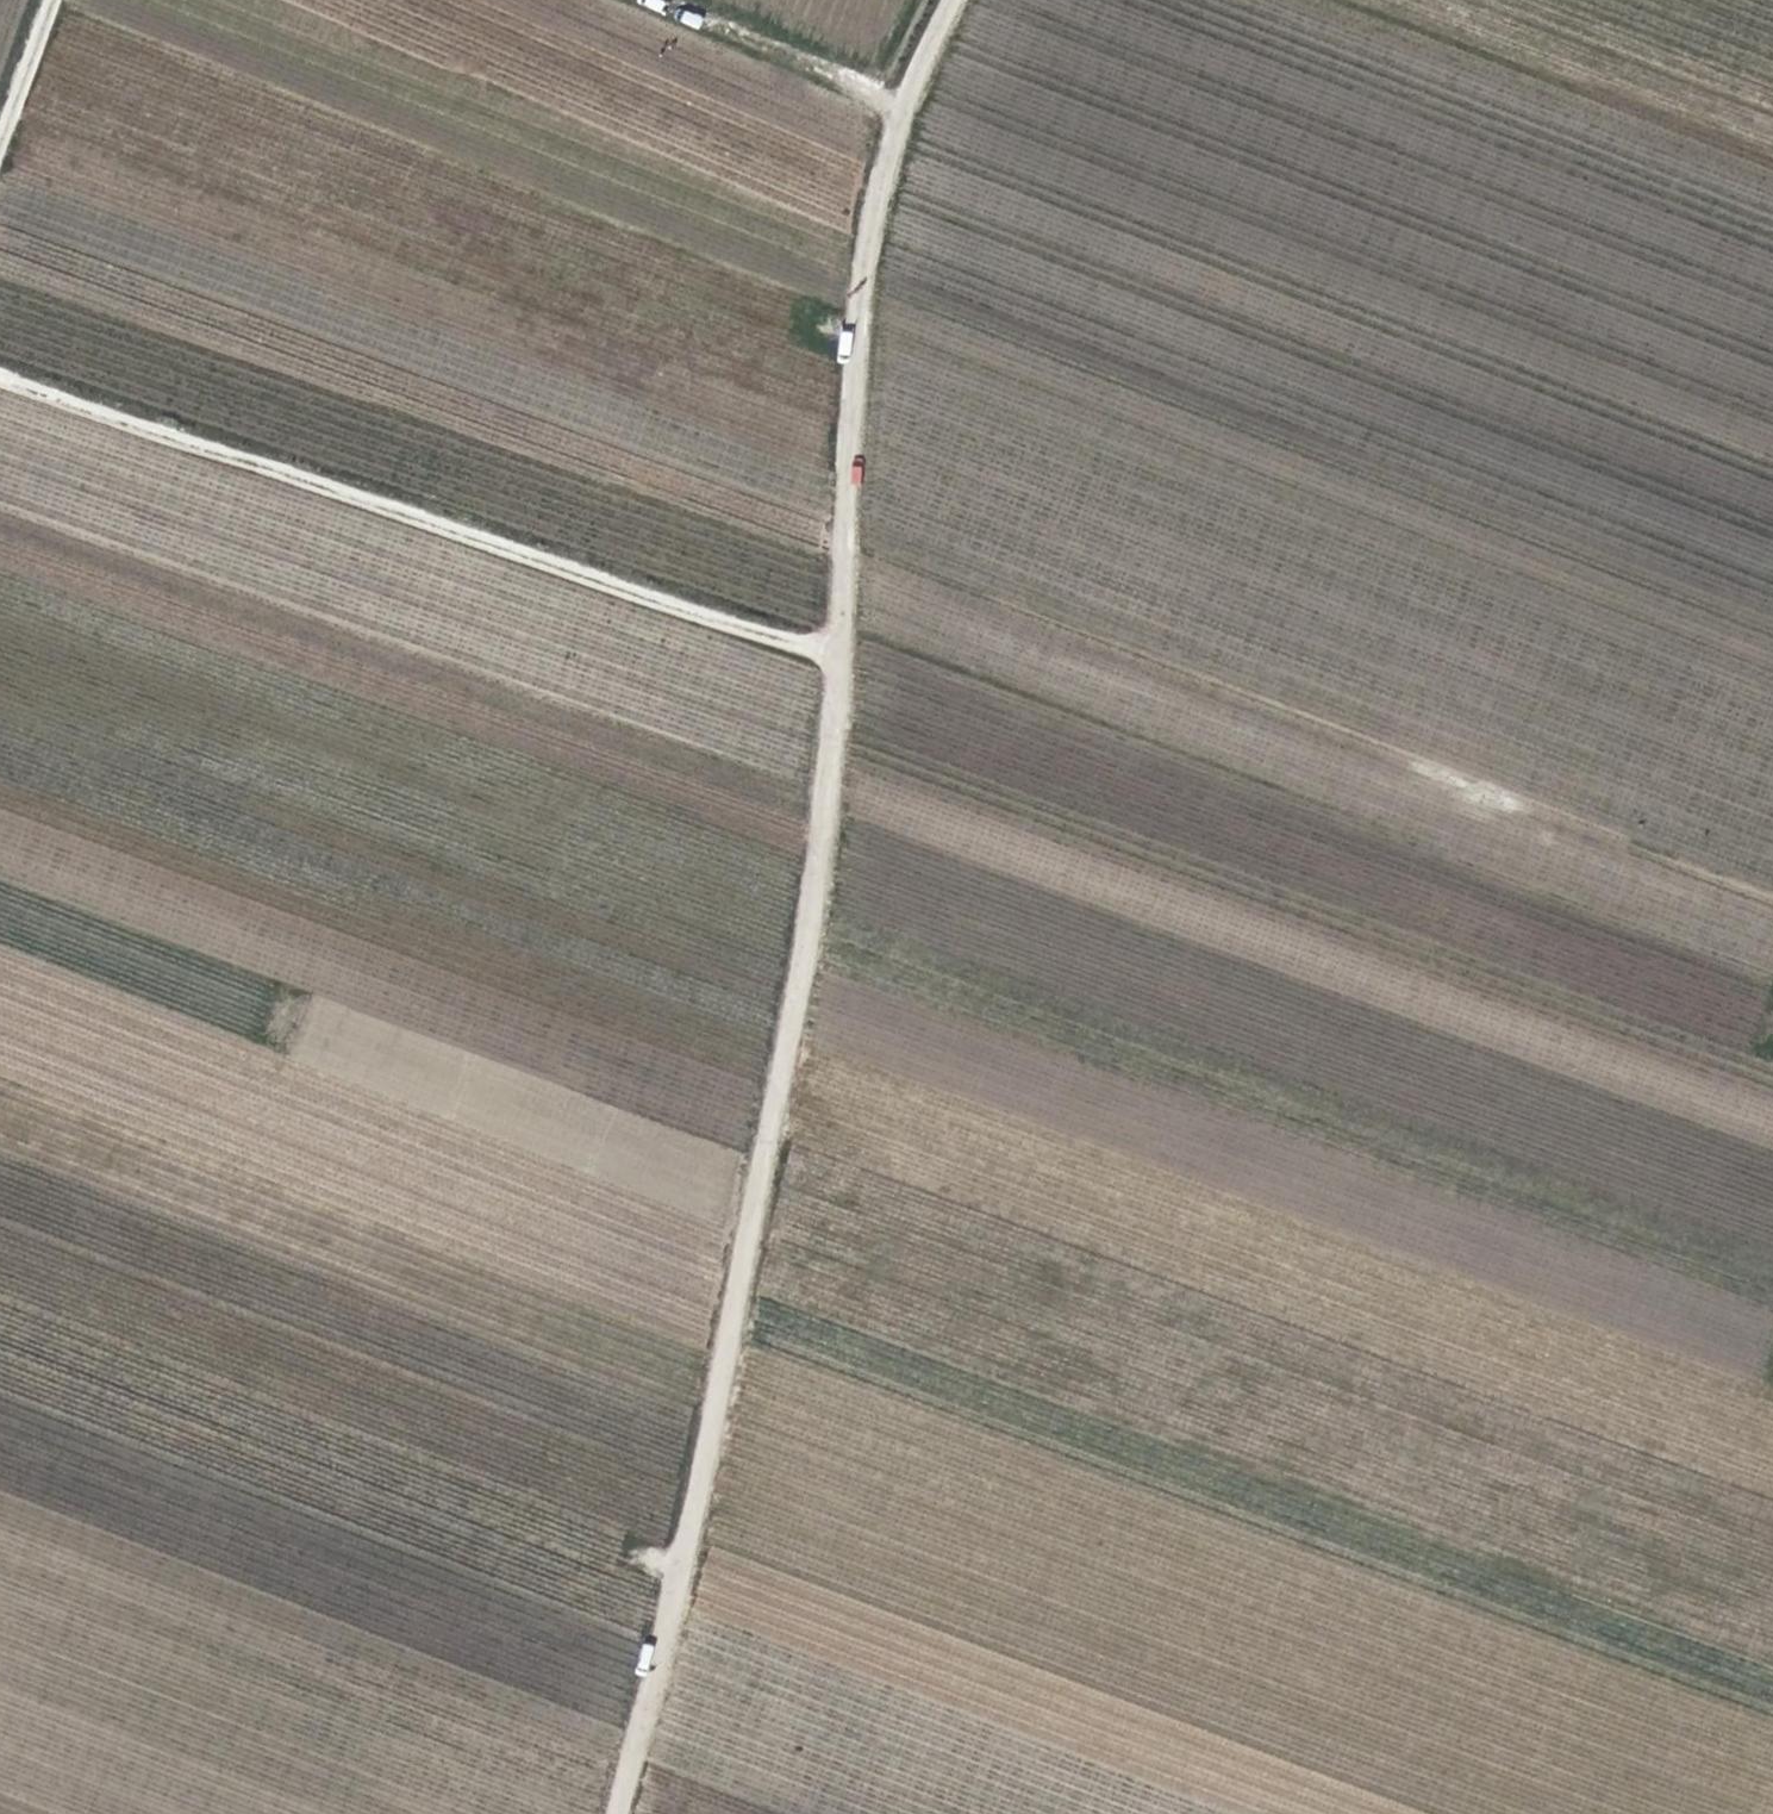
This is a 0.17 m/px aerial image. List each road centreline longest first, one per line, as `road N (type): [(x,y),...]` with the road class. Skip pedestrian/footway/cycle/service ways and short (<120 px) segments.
road 1 (track): [(953,0),(889,133),(870,210),(856,297),(836,654),(812,867),(688,1517),(614,1813)]
road 2 (track): [(836,654),(0,376)]
road 3 (track): [(0,127),(44,0)]

